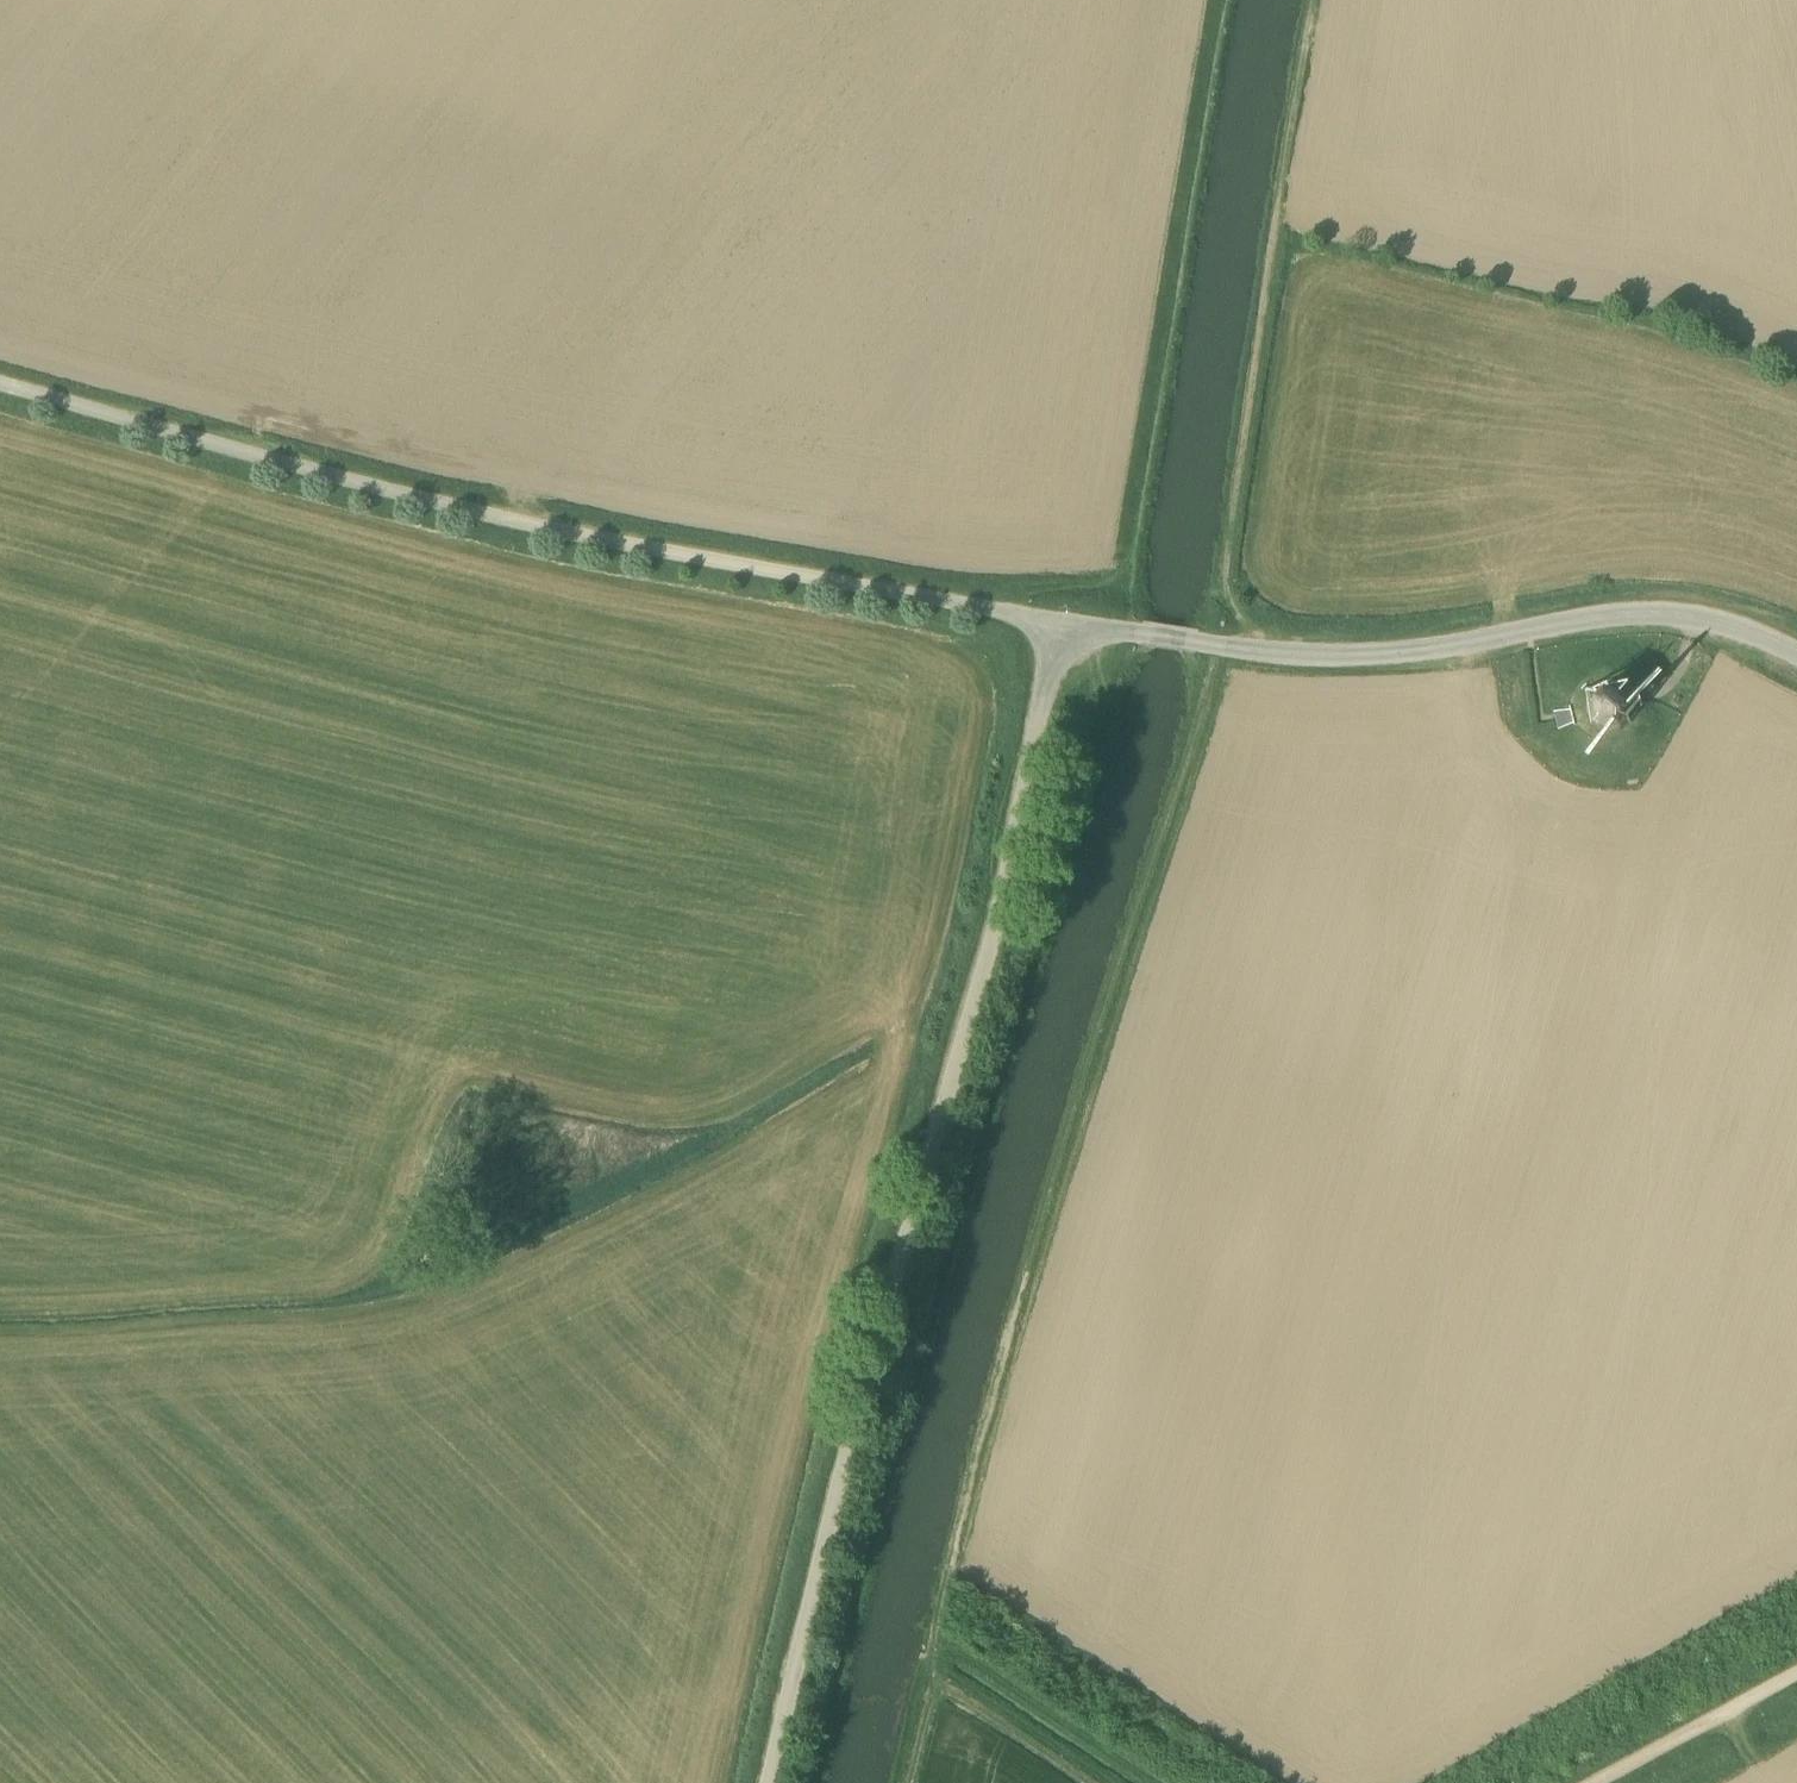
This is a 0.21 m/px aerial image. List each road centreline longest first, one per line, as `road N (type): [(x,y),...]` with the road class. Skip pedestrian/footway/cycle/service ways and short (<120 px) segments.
road 1 (unclassified): [(773,1782),(998,917),(1054,623)]
road 2 (unclassified): [(1054,623),(458,509),(0,385)]
road 3 (unclassified): [(1796,657),(1680,617),(1363,659),(1214,649),(1054,623)]
road 4 (track): [(1796,1673),(1599,1782)]

